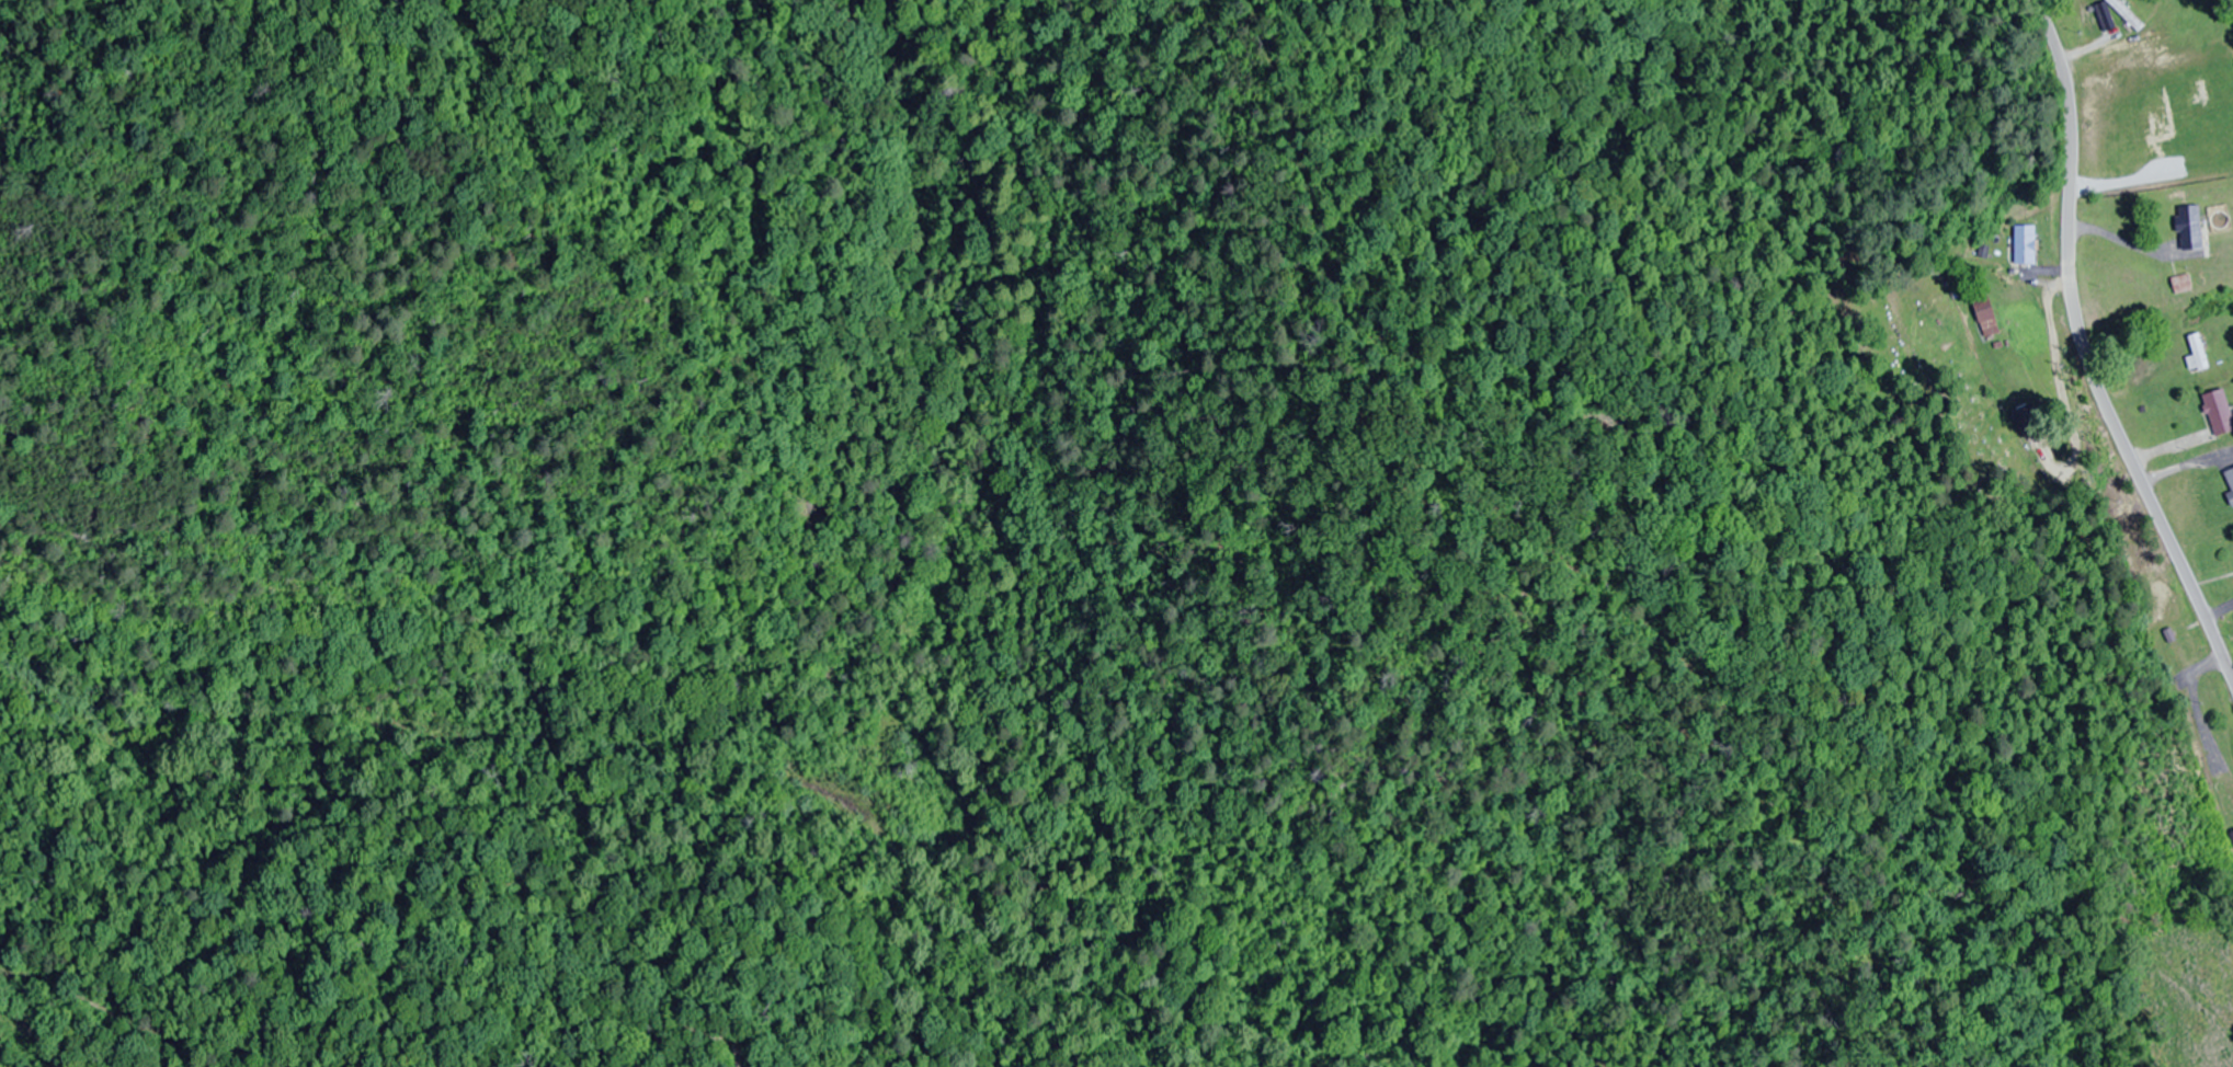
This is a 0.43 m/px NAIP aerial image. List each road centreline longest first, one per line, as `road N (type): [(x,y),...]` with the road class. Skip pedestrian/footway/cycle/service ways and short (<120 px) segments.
road 1 (secondary): [(2031,0),(2067,99),(2067,253),(2083,351),(2232,682)]

